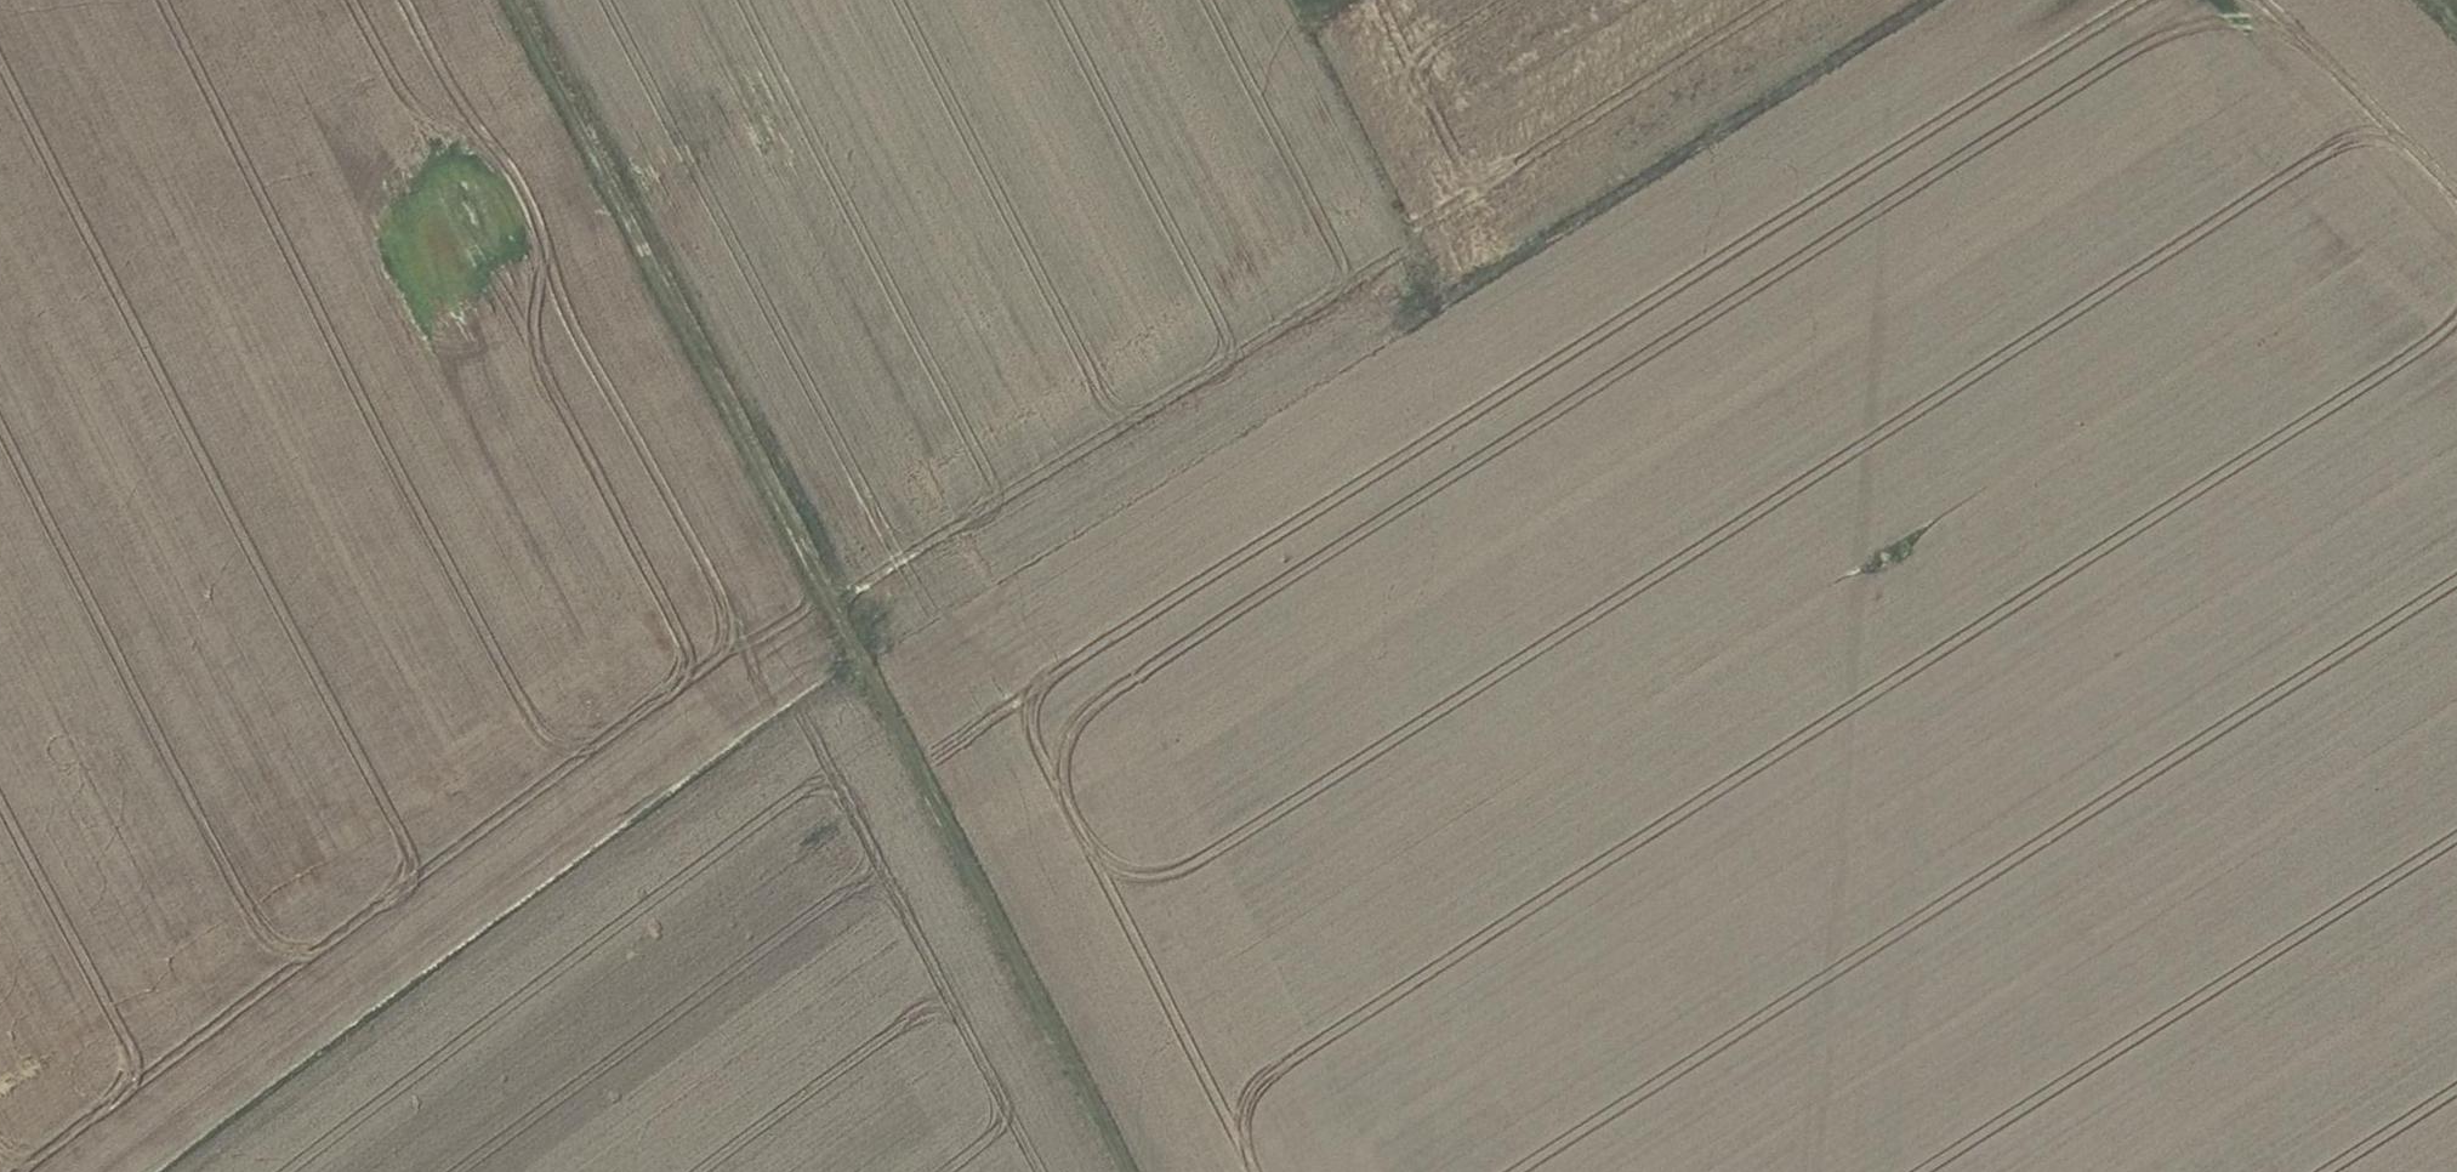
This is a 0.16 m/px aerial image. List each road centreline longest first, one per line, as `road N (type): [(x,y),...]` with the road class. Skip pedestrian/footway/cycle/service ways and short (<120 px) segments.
road 1 (track): [(1117,1171),(503,0)]

